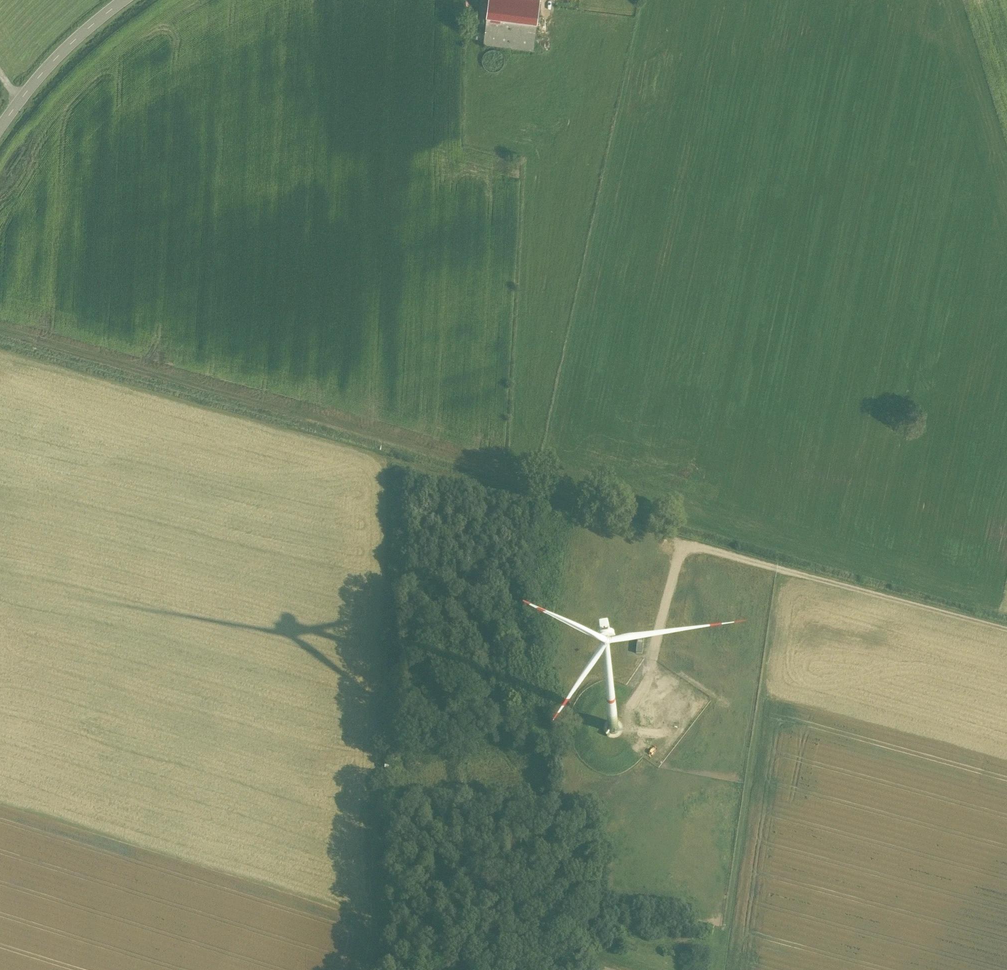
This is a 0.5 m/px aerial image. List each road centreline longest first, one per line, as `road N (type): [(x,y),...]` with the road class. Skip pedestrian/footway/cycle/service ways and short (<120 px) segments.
road 1 (track): [(1006,626),(745,553),(716,552),(697,561),(681,583),(642,711)]
road 2 (tertiary): [(122,0),(18,100)]

